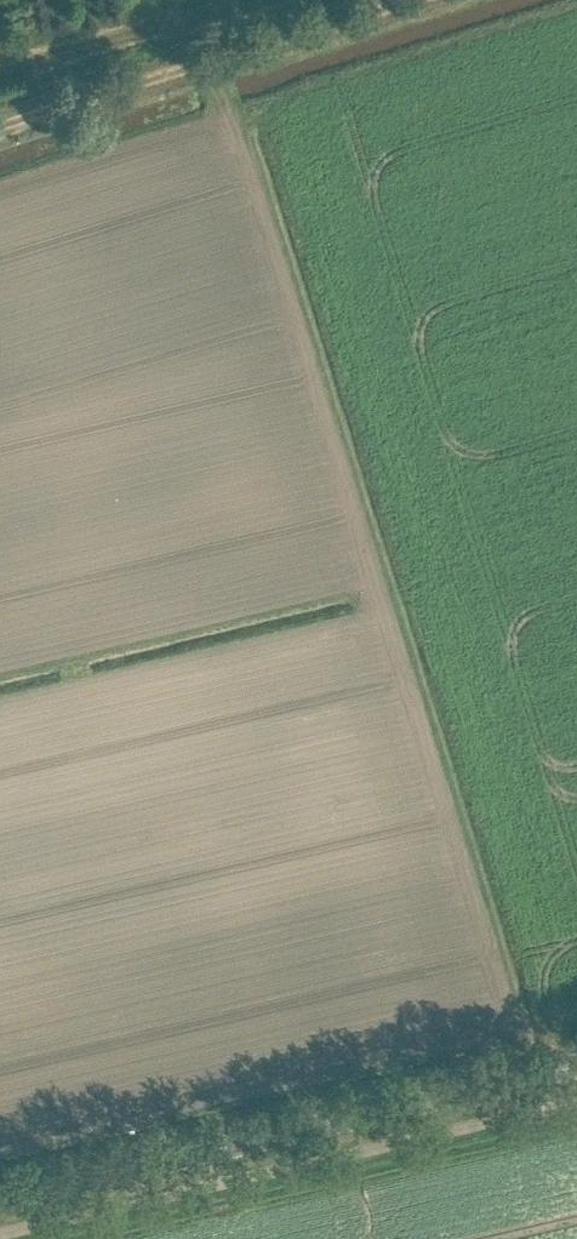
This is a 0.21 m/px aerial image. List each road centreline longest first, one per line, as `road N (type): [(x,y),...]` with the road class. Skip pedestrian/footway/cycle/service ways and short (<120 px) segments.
road 1 (tertiary): [(0,1198),(576,1065)]
road 2 (track): [(399,0),(0,123)]

